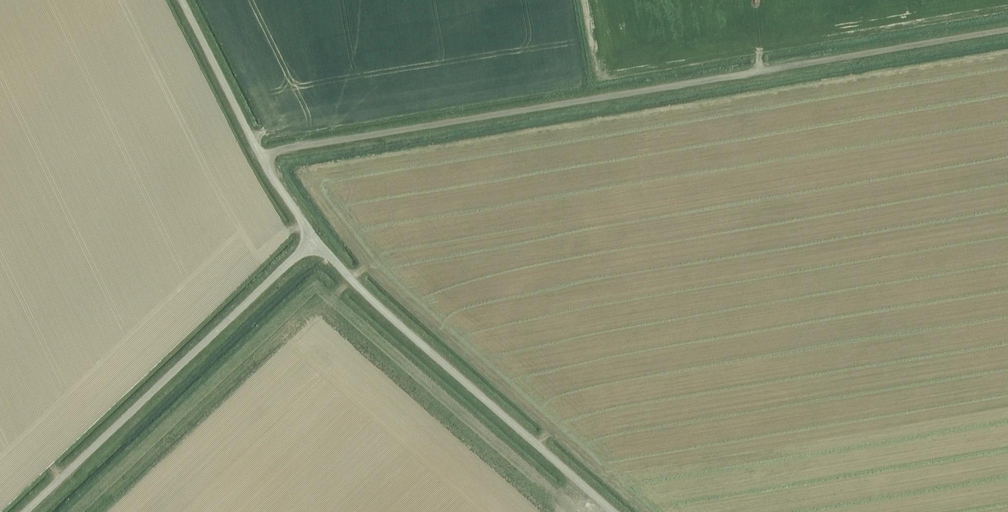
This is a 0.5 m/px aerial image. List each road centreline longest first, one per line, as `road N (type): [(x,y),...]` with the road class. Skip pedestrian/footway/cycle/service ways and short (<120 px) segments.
road 1 (track): [(264,156),(1007,29)]
road 2 (unclassified): [(613,511),(314,240)]
road 3 (unclassified): [(27,511),(314,240)]
road 4 (unclassified): [(314,240),(187,0)]

